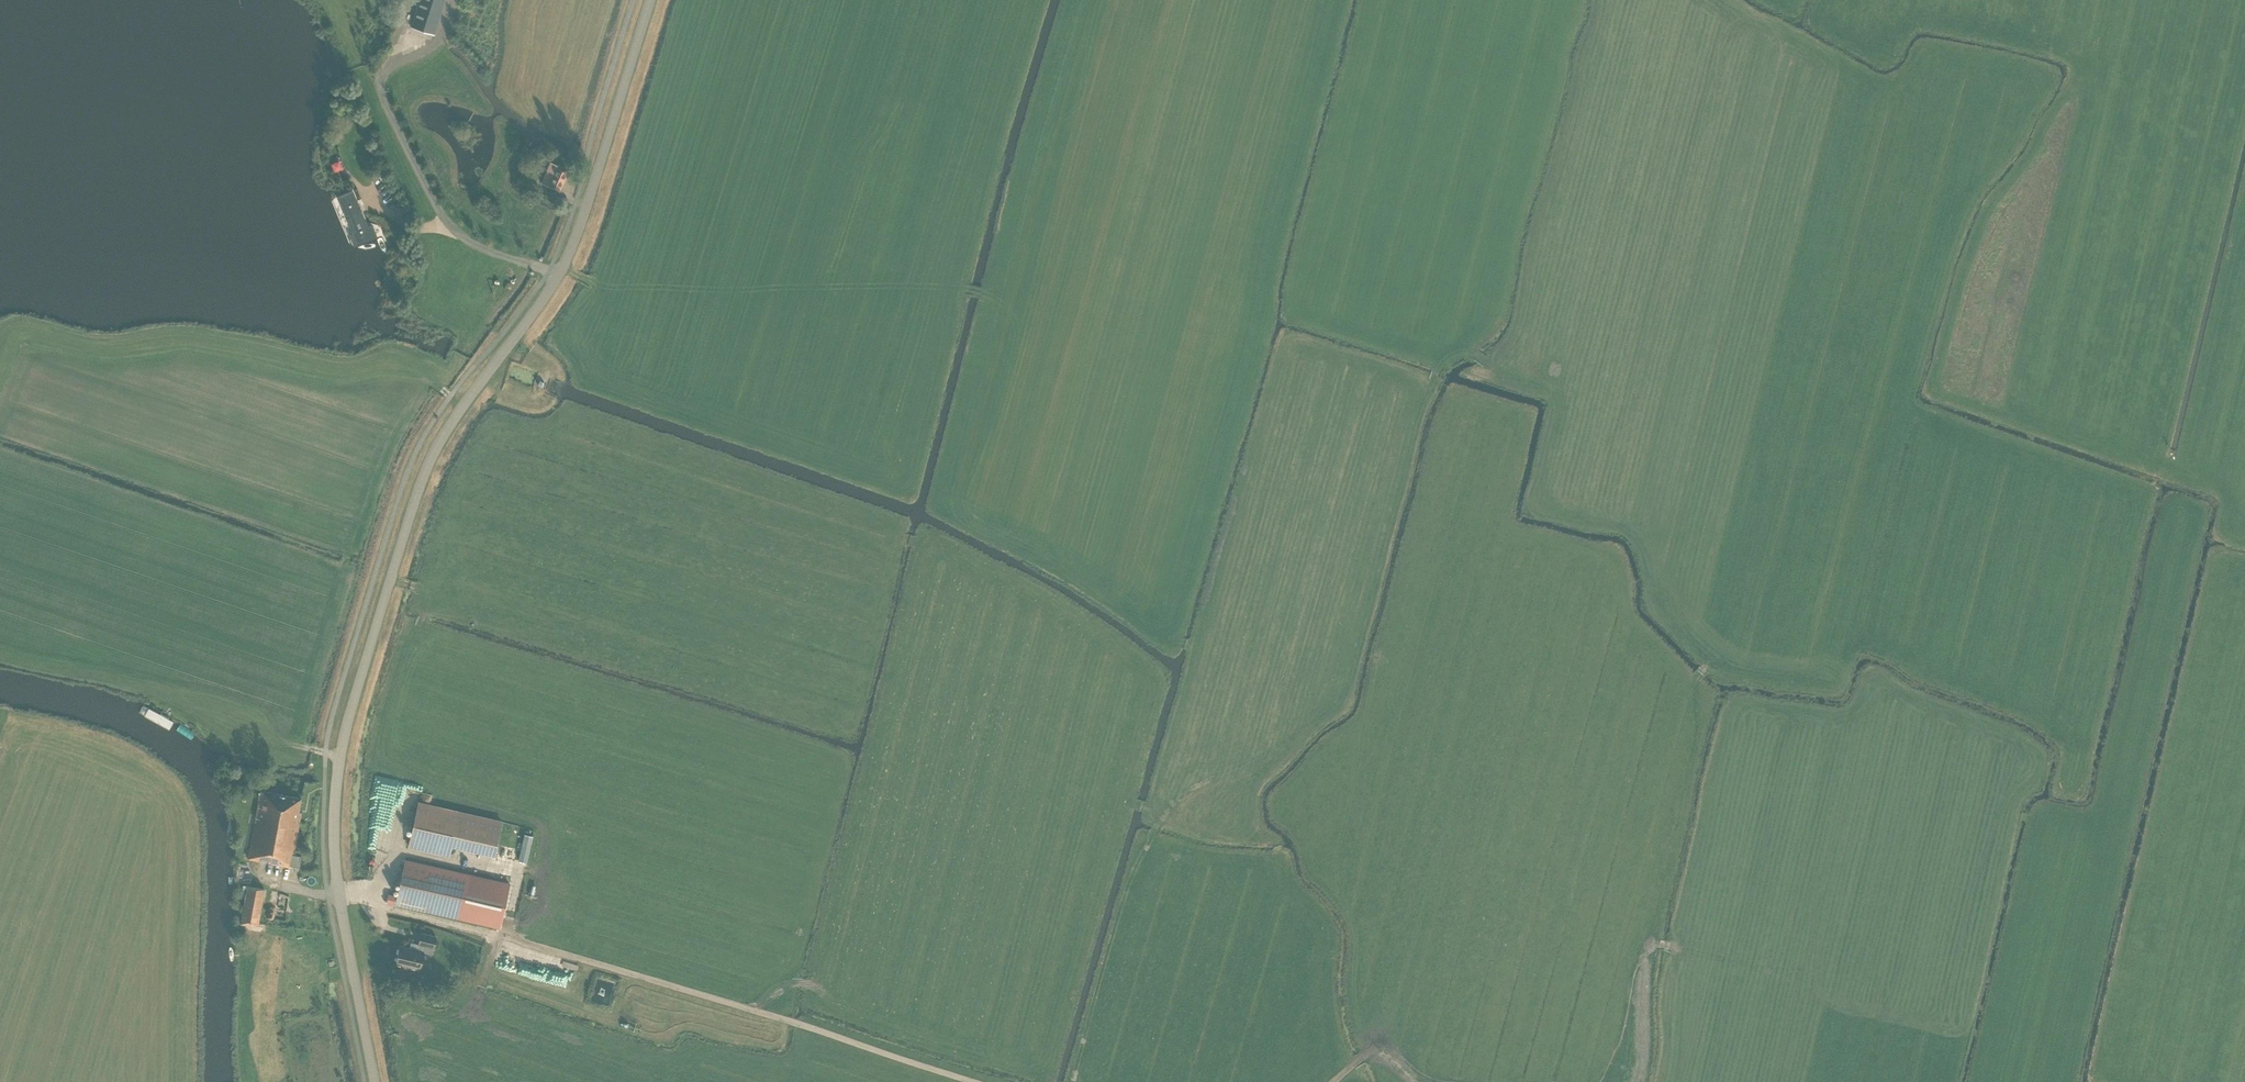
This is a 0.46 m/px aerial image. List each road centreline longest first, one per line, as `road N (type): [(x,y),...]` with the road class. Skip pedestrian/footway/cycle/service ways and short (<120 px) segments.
road 1 (tertiary): [(375,1081),(340,904),(335,831),(350,717),(427,467),(564,272),(653,0)]
road 2 (track): [(340,904),(370,903),(543,947),(972,1081)]
road 3 (track): [(342,756),(217,728),(170,700)]

